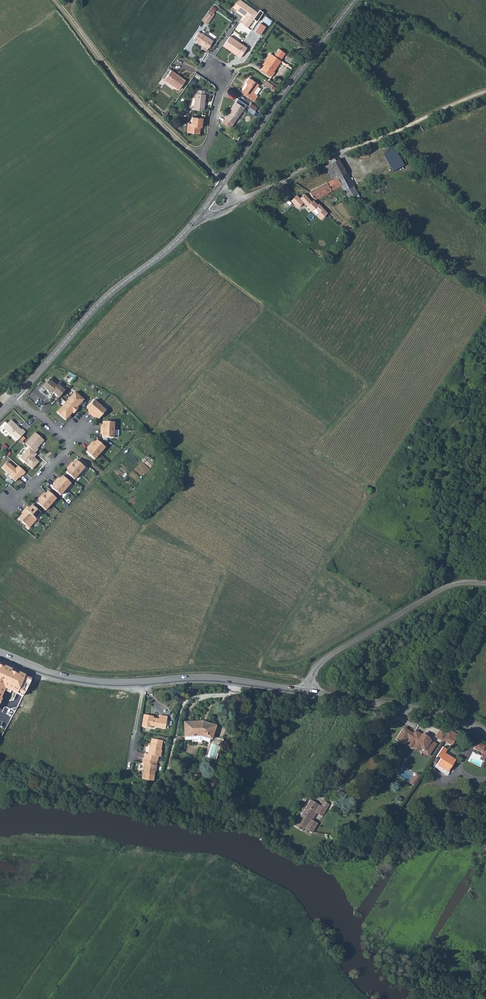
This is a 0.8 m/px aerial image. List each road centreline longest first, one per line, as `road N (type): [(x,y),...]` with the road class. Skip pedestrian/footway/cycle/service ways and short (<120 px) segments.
road 1 (track): [(178,240),(366,385),(313,450),(358,479),(363,505),(261,663),(263,671),(308,682)]
road 2 (tertiary): [(305,691),(217,679),(80,680),(0,655)]
road 3 (track): [(57,675),(137,536),(186,478),(192,462),(156,427)]
road 4 (track): [(265,307),(103,475),(69,445)]
road 5 (tertiary): [(14,397),(108,295),(162,255),(205,209)]
road 6 (track): [(485,92),(263,191)]
road 7 (tertiary): [(224,181),(355,0)]
road 8 (unclassified): [(305,691),(318,664),(393,619),(458,585),(485,585)]
road 9 (track): [(199,157),(119,83),(67,16)]
road 10 (track): [(485,824),(386,828),(296,846)]
road 11 (tertiary): [(485,732),(438,713),(305,691)]
road 12 (track): [(74,331),(33,279),(0,215)]
road 13 (residential): [(224,181),(199,157),(211,140),(221,88),(215,66)]

